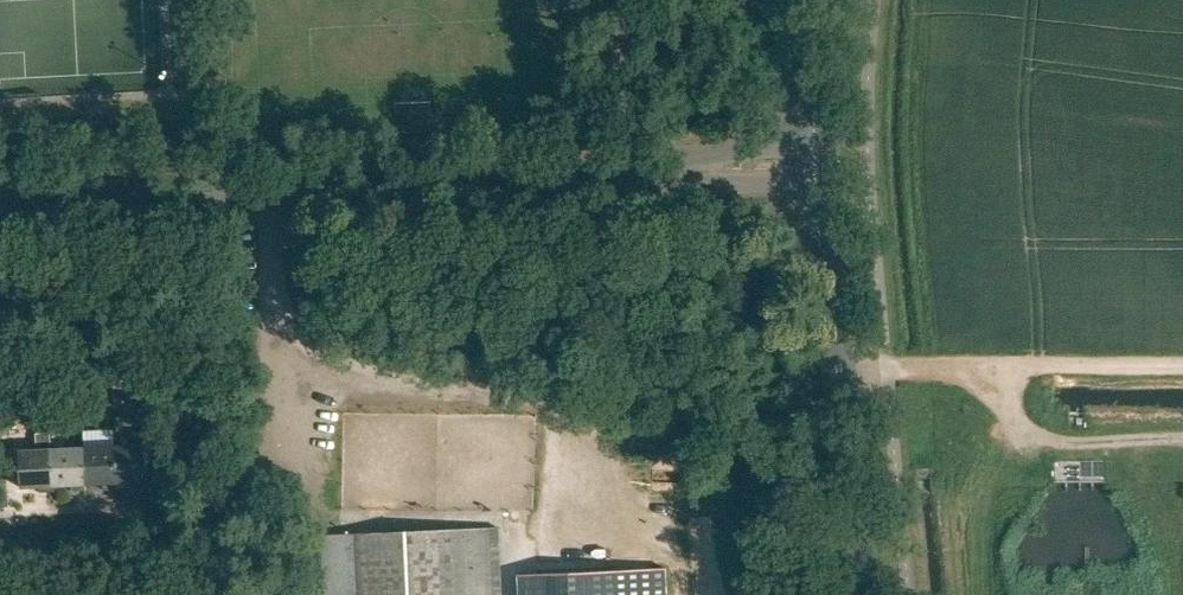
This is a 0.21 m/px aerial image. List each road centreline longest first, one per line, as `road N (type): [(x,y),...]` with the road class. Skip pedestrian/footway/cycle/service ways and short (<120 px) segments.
road 1 (tertiary): [(0,206),(828,169)]
road 2 (tertiary): [(873,594),(828,169)]
road 3 (track): [(1182,370),(884,369)]
road 4 (track): [(990,370),(1031,441),(1182,442)]
road 5 (tertiary): [(828,169),(833,0)]

